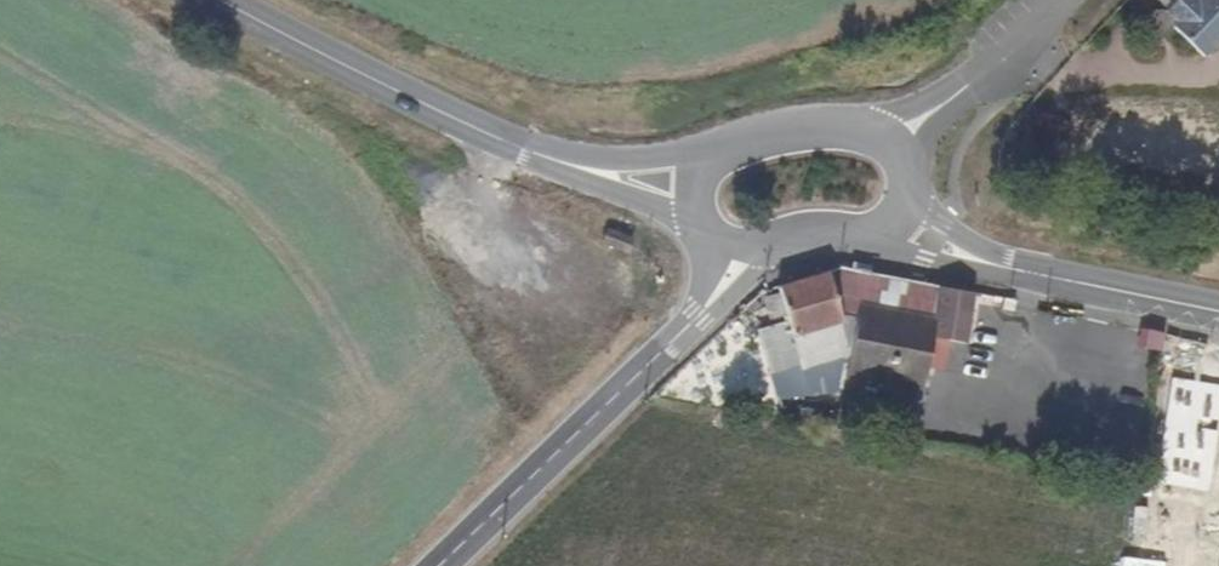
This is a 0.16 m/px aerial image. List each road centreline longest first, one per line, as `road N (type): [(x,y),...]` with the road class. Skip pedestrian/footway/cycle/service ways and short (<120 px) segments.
road 1 (primary): [(553,159),(212,0)]
road 2 (tertiary): [(441,565),(703,312)]
road 3 (primary): [(1007,268),(1218,311)]
road 4 (primary): [(718,156),(634,166),(553,159)]
road 5 (primary): [(553,159),(699,219)]
road 6 (unclassified): [(945,104),(1063,0)]
road 7 (primary): [(860,234),(1007,268)]
road 8 (primary): [(1007,268),(951,236),(908,169)]
road 9 (primary): [(855,128),(783,133),(718,156)]
road 10 (tertiary): [(703,312),(808,234)]

